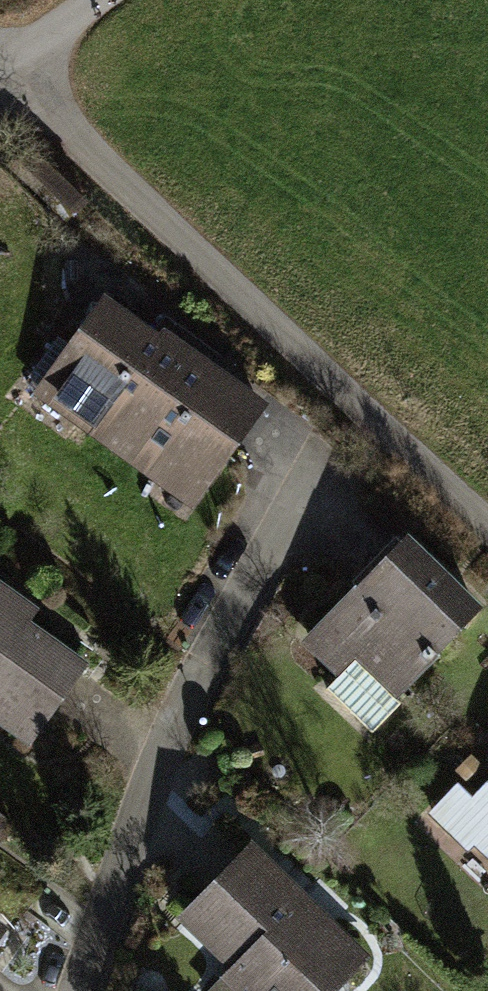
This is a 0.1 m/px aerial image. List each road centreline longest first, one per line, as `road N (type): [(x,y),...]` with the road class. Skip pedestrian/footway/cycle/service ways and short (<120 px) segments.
road 1 (residential): [(4,69),(487,524)]
road 2 (track): [(97,0),(0,72)]

